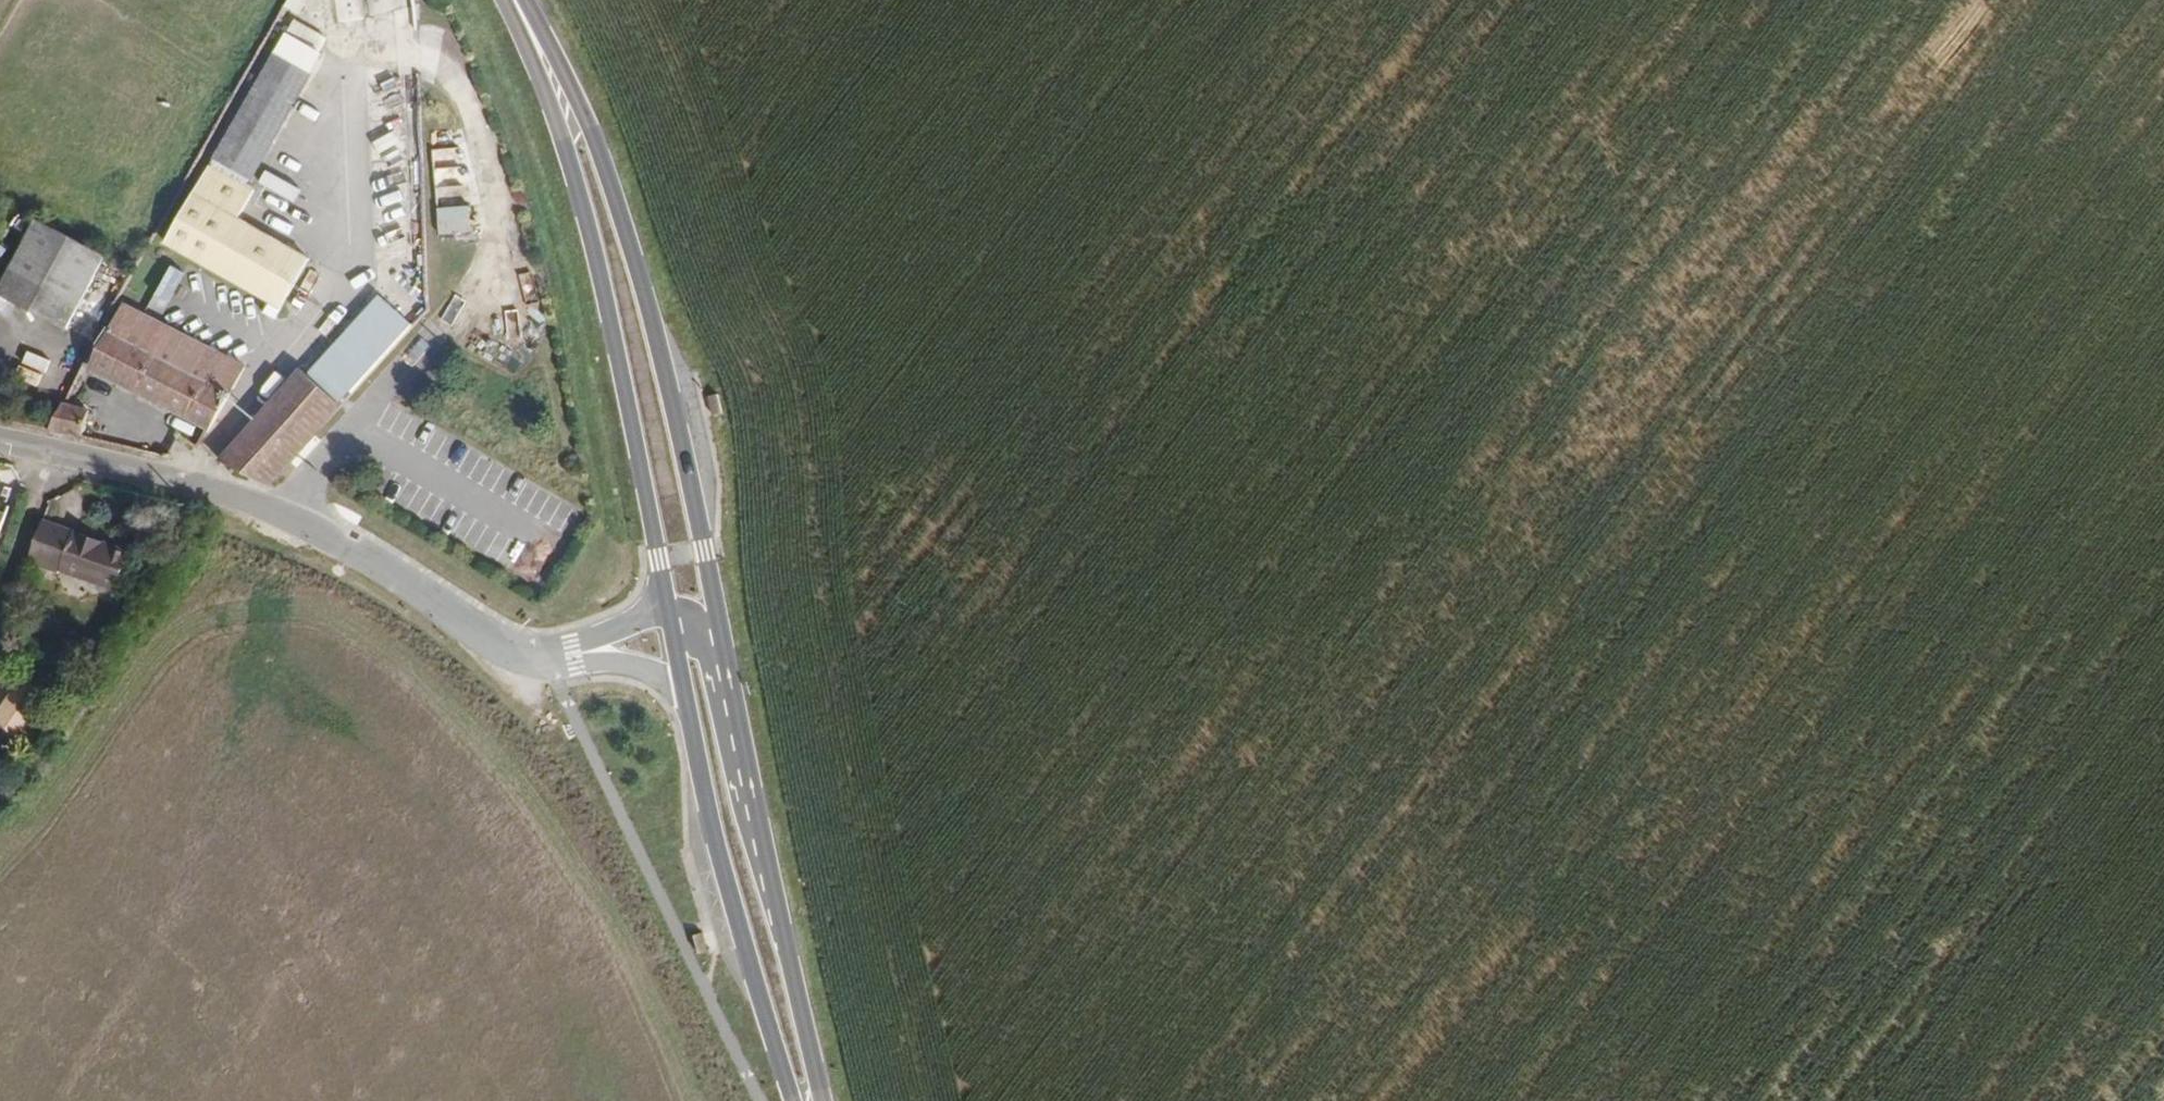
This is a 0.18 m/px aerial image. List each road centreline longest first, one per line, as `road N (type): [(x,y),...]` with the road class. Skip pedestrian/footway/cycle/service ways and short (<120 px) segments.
road 1 (secondary): [(695,628),(631,317),(583,146),(515,0)]
road 2 (residential): [(573,656),(517,656),(483,642),(351,550),(224,494),(0,444)]
road 3 (secondary): [(806,1100),(709,705)]
road 4 (residential): [(573,656),(657,675),(709,705)]
road 5 (residential): [(695,628),(653,608),(573,656)]

